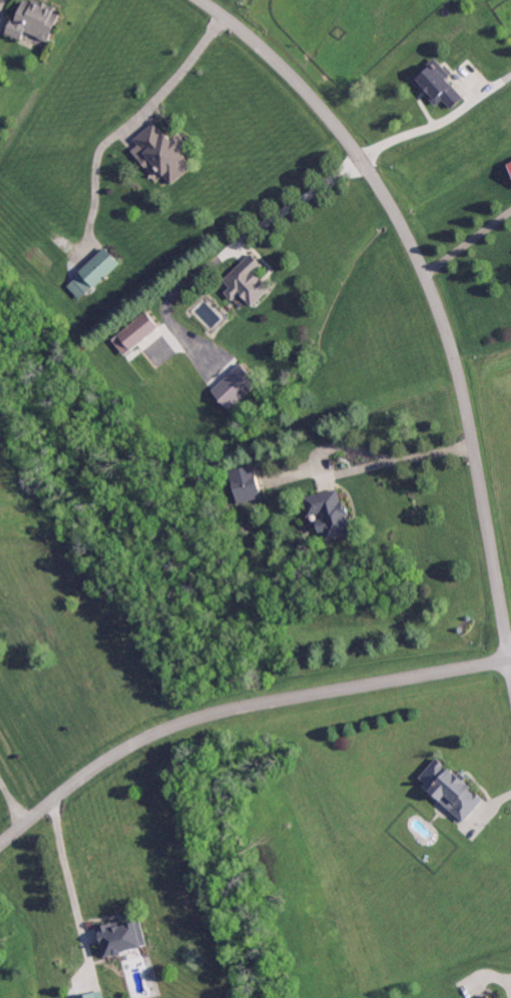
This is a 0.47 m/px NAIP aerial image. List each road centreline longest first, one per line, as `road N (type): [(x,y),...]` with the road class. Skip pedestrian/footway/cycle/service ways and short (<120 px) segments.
road 1 (residential): [(201,0),(309,96),(372,172),(414,246),(468,409),(510,667)]
road 2 (residential): [(0,847),(78,779),(174,724),(510,661)]

